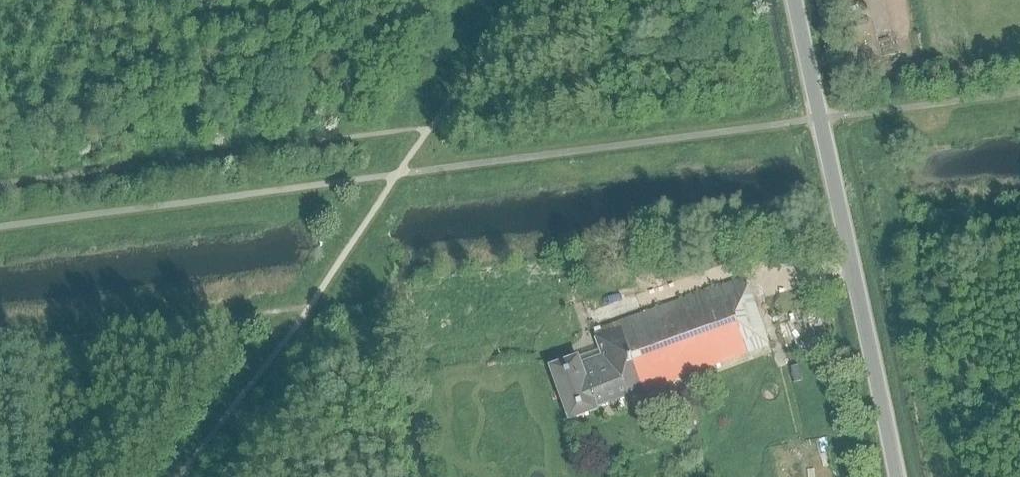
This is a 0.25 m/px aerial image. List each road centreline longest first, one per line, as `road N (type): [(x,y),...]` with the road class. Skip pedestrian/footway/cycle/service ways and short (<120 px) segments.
road 1 (tertiary): [(890,476),(794,0)]

